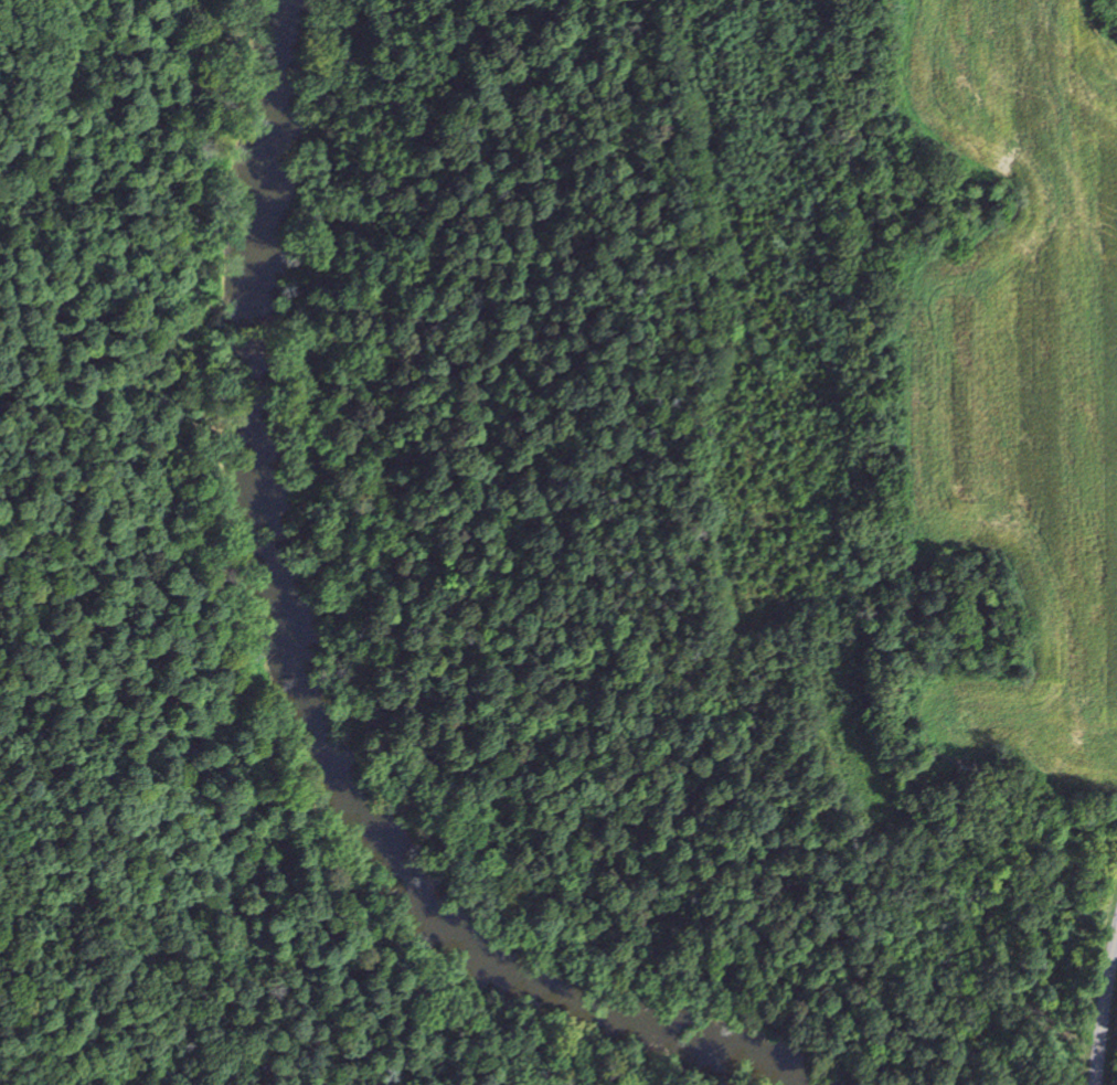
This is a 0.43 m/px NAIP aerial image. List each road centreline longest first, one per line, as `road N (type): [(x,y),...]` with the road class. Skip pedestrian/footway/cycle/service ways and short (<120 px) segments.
road 1 (tertiary): [(1097,1084),(1116,955)]

